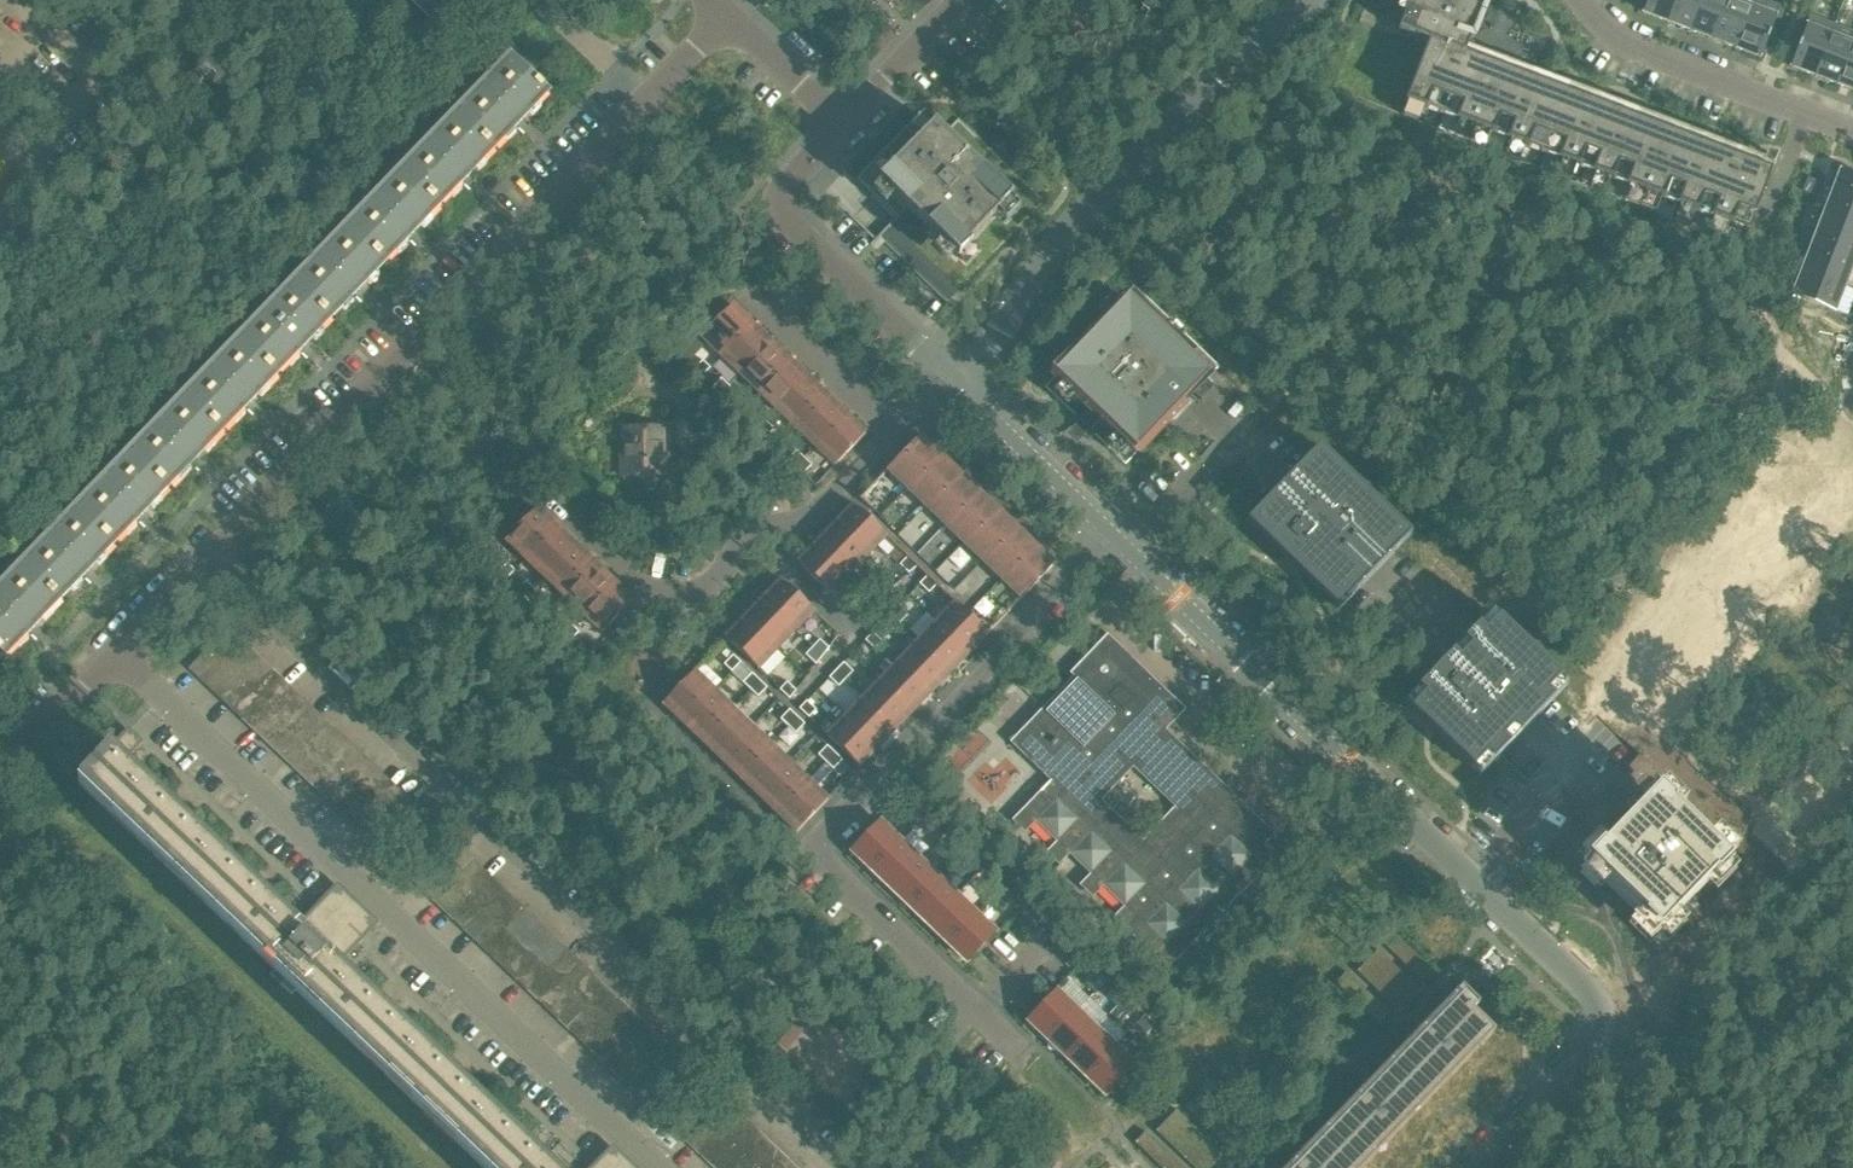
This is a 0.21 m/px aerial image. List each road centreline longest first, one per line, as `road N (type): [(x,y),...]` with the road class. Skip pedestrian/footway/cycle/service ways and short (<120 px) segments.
road 1 (tertiary): [(1458,1167),(1598,1024),(1600,1001),(1114,536)]
road 2 (residential): [(111,650),(646,97)]
road 3 (residential): [(654,1167),(111,650)]
road 4 (residential): [(1114,536),(810,846),(1012,1040)]
road 5 (tertiary): [(1311,0),(1241,52),(1101,195),(948,376)]
road 6 (residential): [(893,429),(822,503),(750,537),(713,583),(685,595),(638,581),(550,499)]
road 7 (residential): [(948,376),(790,220),(785,188),(845,120)]
road 8 (residential): [(1852,132),(1666,58),(1615,32),(1583,0)]
road 9 (tertiary): [(1114,536),(948,376)]
road 10 (residential): [(893,429),(760,299)]
road 11 (residential): [(845,120),(962,0)]
road 12 (residential): [(0,770),(111,650)]
road 13 (residential): [(845,120),(726,16)]
road 14 (residential): [(646,97),(542,0)]

